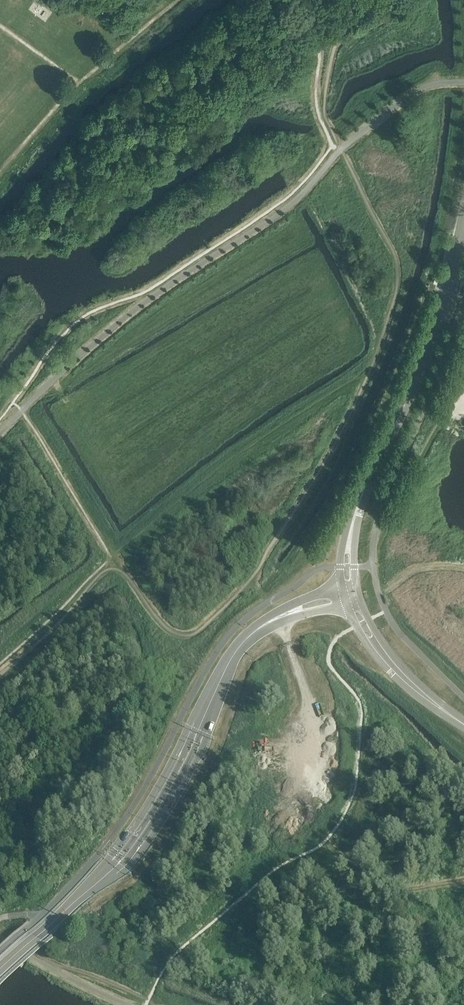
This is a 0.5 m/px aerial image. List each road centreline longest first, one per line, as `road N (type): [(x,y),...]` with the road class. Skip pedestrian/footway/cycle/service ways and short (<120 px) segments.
road 1 (unclassified): [(342,587),(269,616),(235,646),(157,796),(89,889)]
road 2 (unclassified): [(89,889),(131,860),(163,814),(245,645),(281,622),(346,607)]
road 3 (unclassified): [(372,474),(418,370),(463,227)]
road 4 (unclassified): [(346,607),(390,673),(463,727)]
road 5 (unclassified): [(463,721),(399,662),(362,604)]
road 6 (unclassified): [(0,974),(89,889)]

